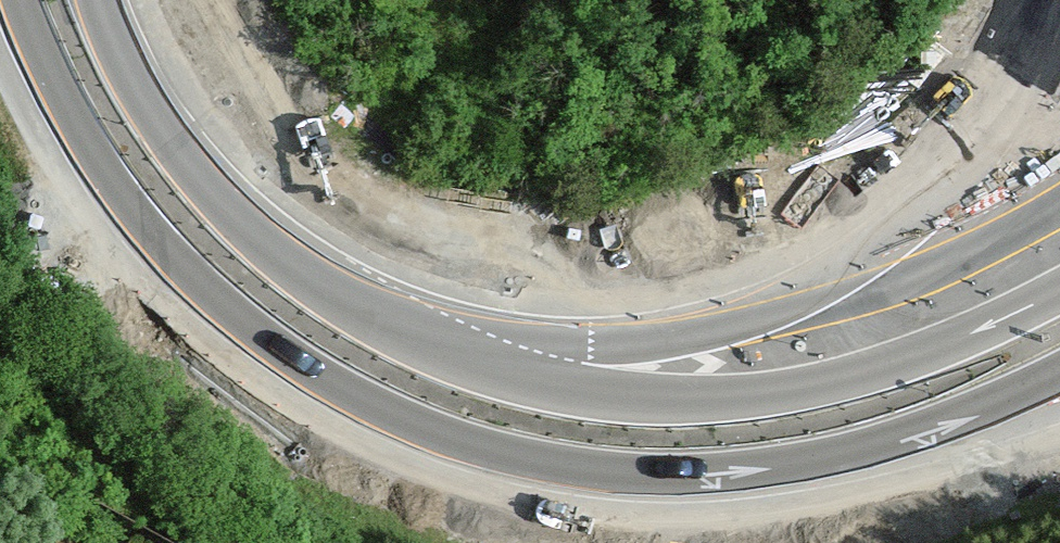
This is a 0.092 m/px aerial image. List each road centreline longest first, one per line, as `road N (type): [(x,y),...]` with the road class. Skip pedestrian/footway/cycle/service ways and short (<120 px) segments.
road 1 (motorway): [(13,0),(94,167),(167,261),(313,378),(433,436),(539,465),(692,476),(868,450),(1052,390)]
road 2 (motorway): [(1054,0),(1022,75),(961,166),(880,242),(789,296),(687,331),(589,342),(376,308)]
road 3 (motorway): [(1059,289),(996,323),(850,374),(794,389),(675,398),(548,383),(485,367),(376,308)]
road 4 (motorway): [(376,308),(305,263),(208,178),(137,78),(102,0)]

